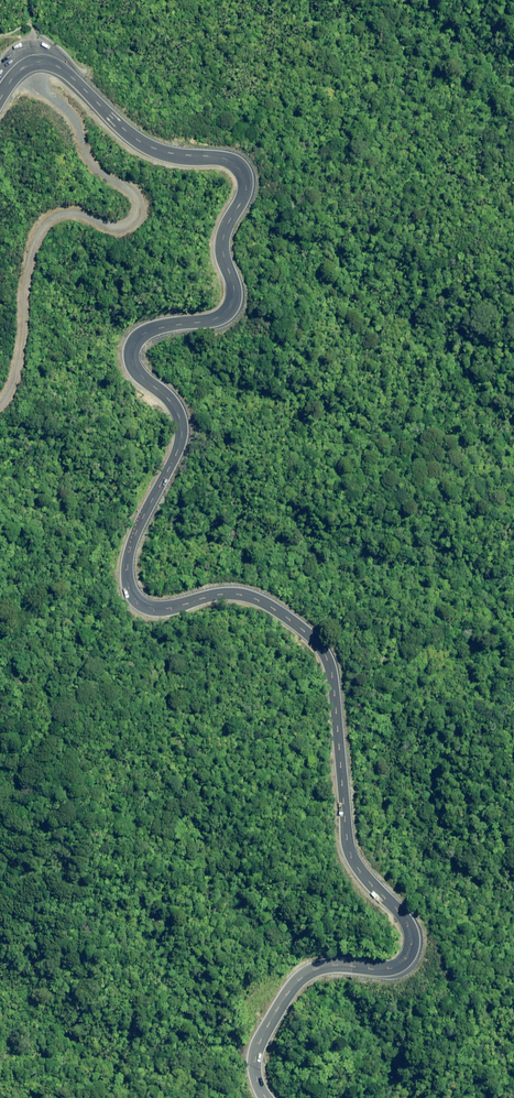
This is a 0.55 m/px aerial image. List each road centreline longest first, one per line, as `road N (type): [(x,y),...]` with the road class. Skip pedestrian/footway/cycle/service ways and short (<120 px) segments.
road 1 (primary): [(0,95),(31,62),(57,60),(148,143),(241,164),(249,180),(223,247),(235,283),(231,309),(211,321),(140,335),(133,351),(135,368),(182,420),(183,440),(132,541),(129,584),(148,607),(222,594),(262,599),(323,646),(333,672),(351,852),(414,939),(402,967),(317,966),(295,985),(259,1039),(253,1064),(267,1097)]
road 2 (track): [(21,69),(69,110),(92,159),(134,195),(138,209),(134,222),(120,227),(67,214),(41,233),(19,366),(0,404)]

